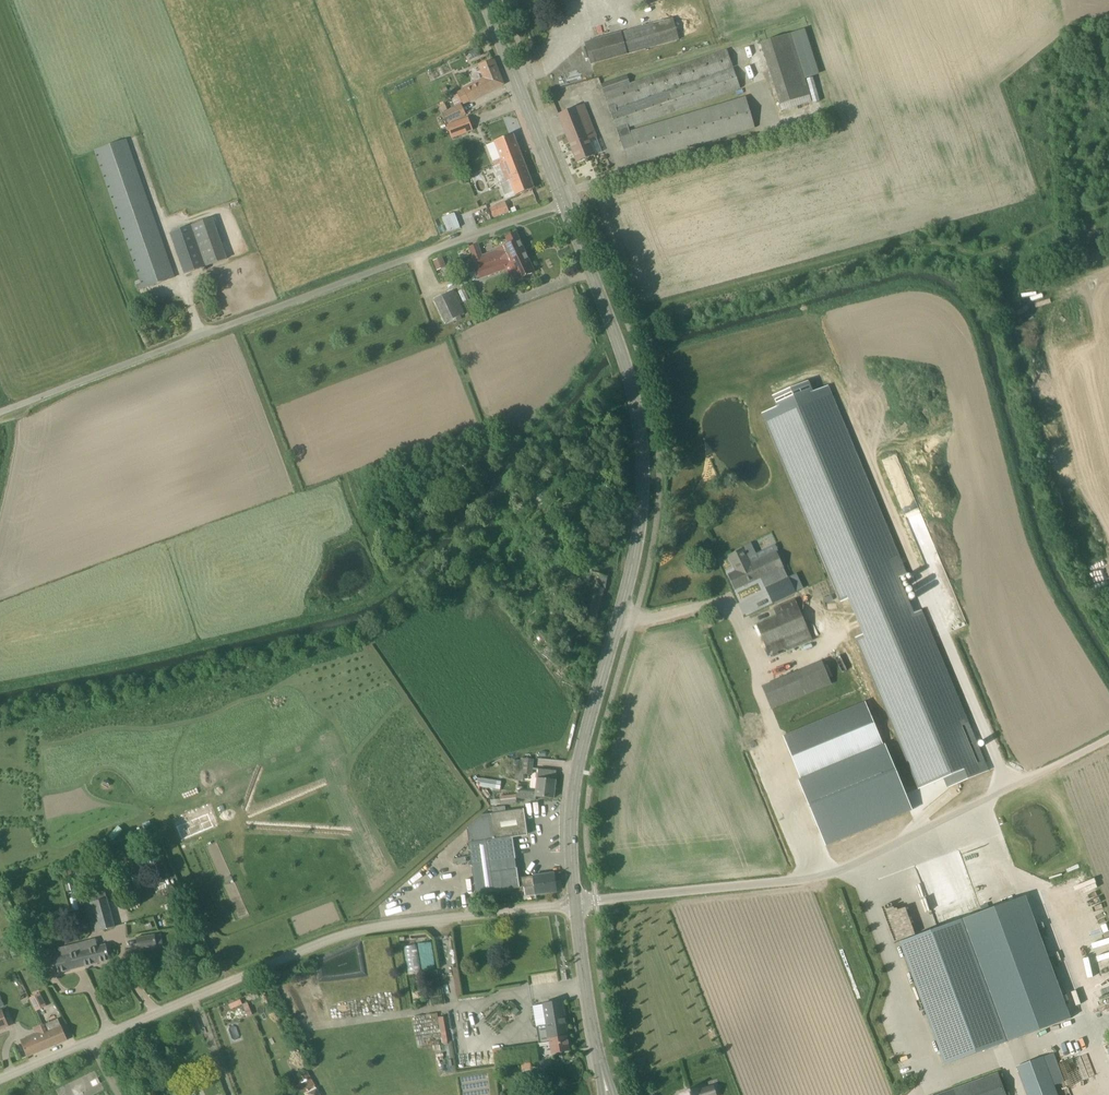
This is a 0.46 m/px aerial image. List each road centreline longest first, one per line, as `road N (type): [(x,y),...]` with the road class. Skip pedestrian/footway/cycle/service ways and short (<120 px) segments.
road 1 (secondary): [(576,904),(574,792),(635,556),(641,464),(619,350),(562,204)]
road 2 (unclassified): [(0,1078),(321,937),(576,904)]
road 3 (unclassified): [(0,414),(562,204)]
road 4 (unclassified): [(576,904),(829,874),(1108,735)]
road 5 (secondary): [(562,204),(482,0)]
road 6 (secondary): [(603,1073),(576,904)]

